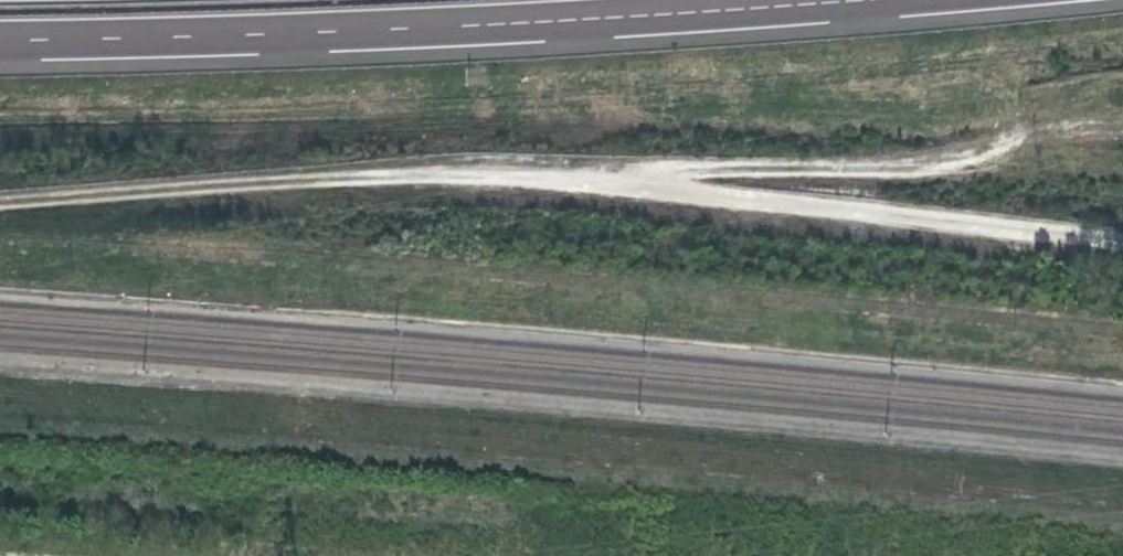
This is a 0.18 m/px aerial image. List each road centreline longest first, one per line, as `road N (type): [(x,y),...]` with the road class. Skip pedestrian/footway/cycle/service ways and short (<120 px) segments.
road 1 (motorway): [(0,41),(556,23),(823,0)]

